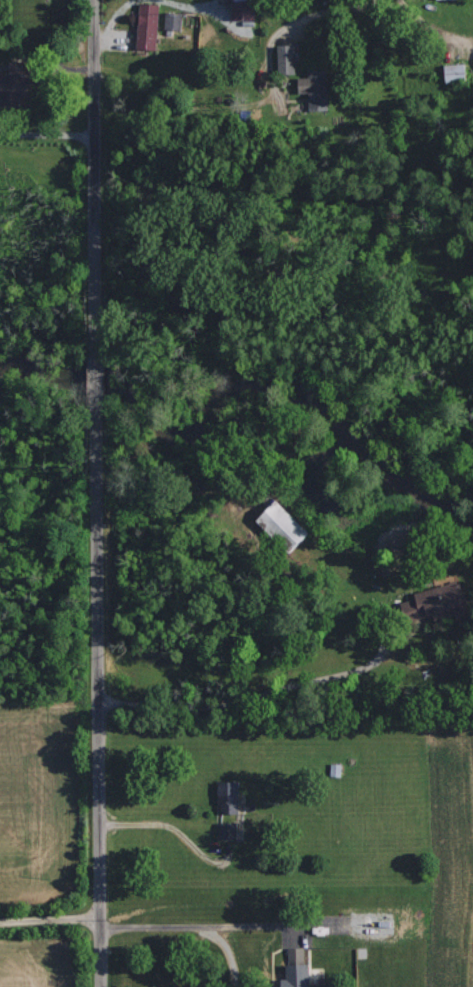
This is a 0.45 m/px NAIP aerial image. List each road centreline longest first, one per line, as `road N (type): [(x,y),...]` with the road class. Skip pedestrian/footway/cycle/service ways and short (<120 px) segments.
road 1 (residential): [(99,986),(94,448)]
road 2 (residential): [(94,337),(93,0)]

